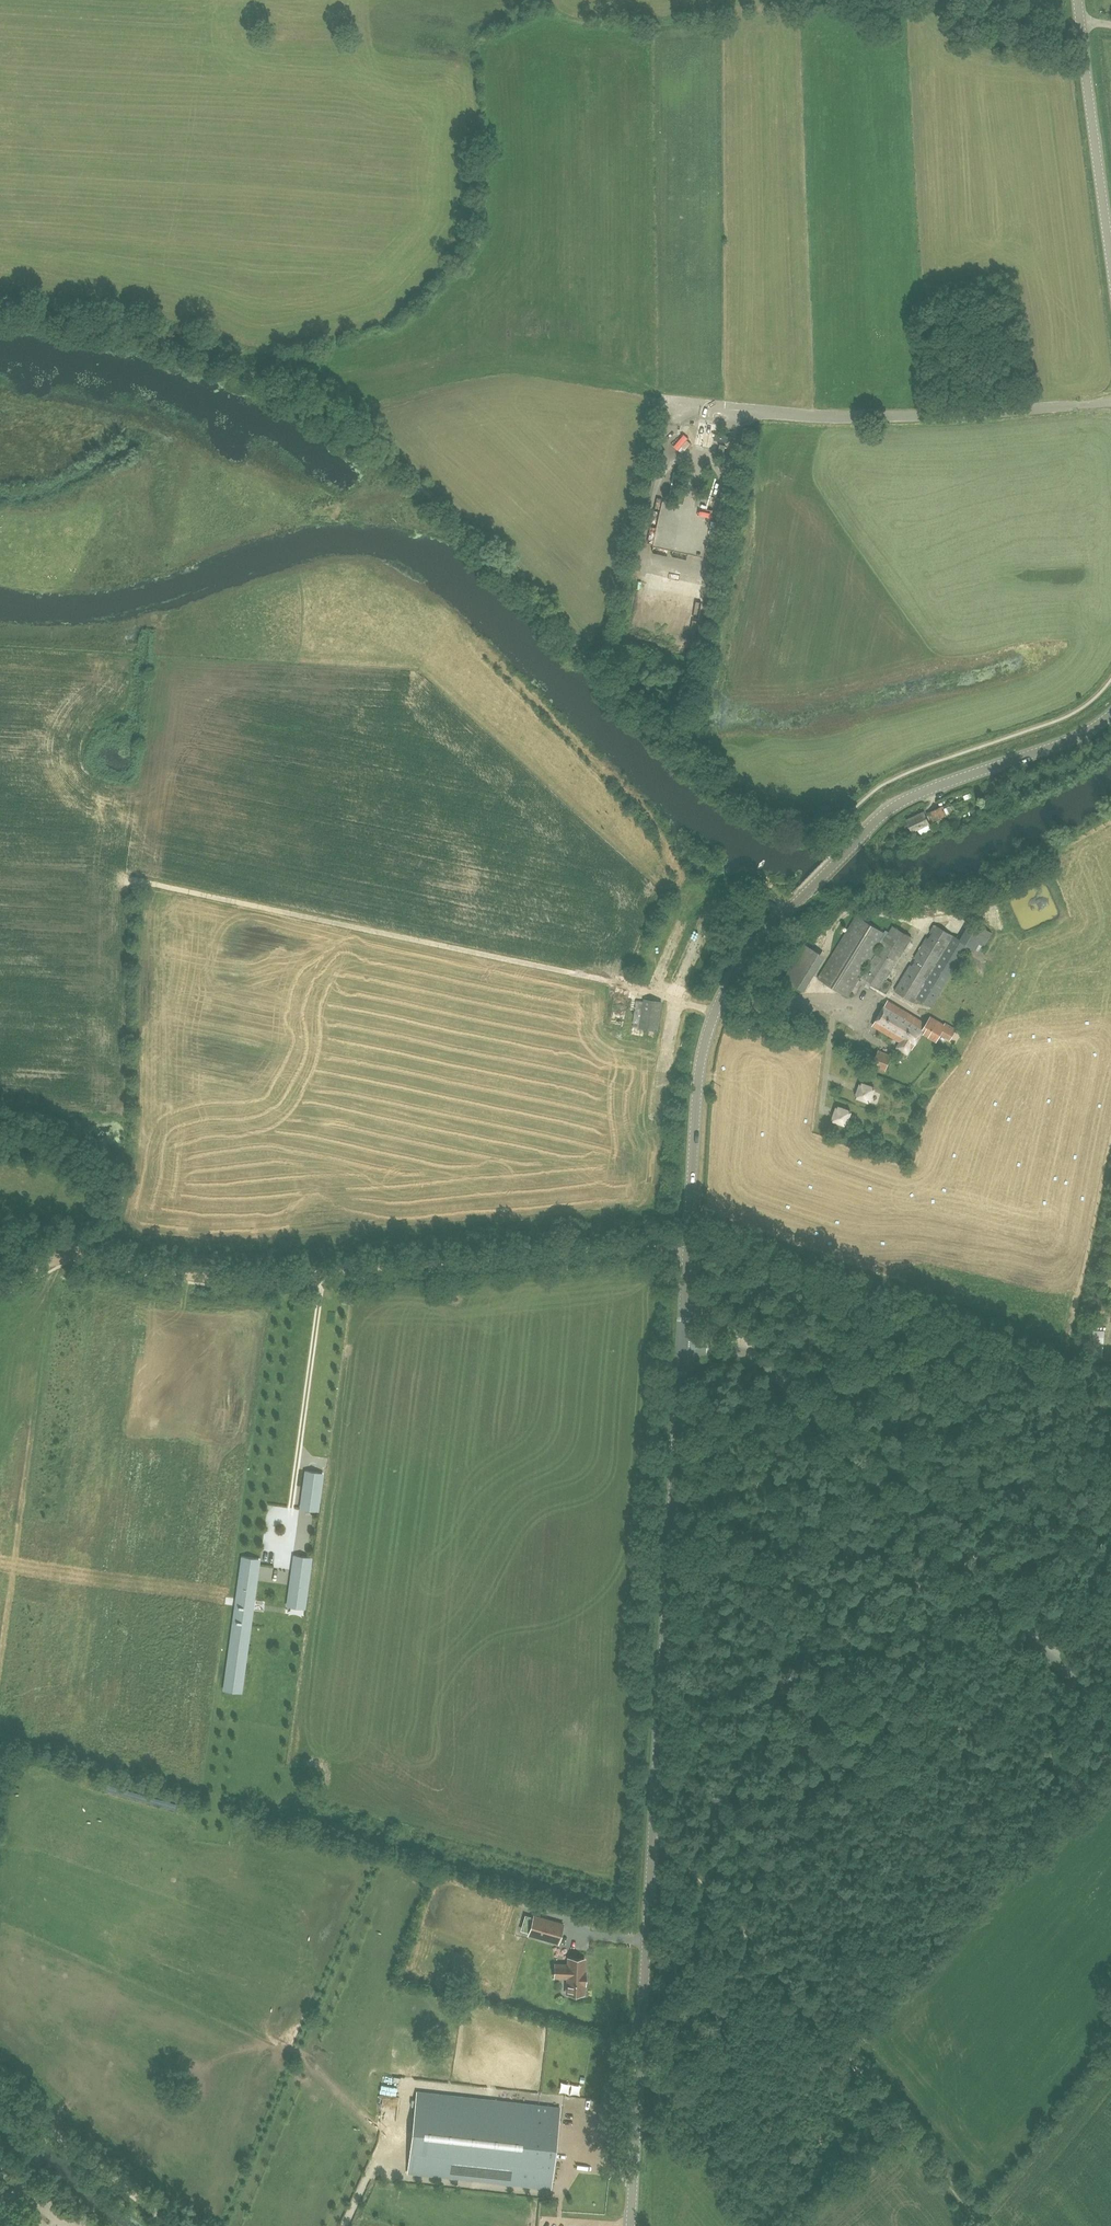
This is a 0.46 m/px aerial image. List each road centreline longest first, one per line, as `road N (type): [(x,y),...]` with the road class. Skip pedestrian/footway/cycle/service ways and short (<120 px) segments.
road 1 (secondary): [(632,2225),(683,1351)]
road 2 (secondary): [(683,1351),(701,1059),(730,980),(890,810),(1066,742),(1110,715)]
road 3 (track): [(677,999),(125,880)]
road 4 (track): [(108,1261),(248,1281),(650,1245)]
road 5 (track): [(988,2225),(655,1819)]
road 6 (unclassified): [(1045,1650),(767,1367),(731,1354),(683,1351)]
road 7 (secondary): [(1110,258),(1078,0)]
road 8 (track): [(0,2084),(173,2225)]

